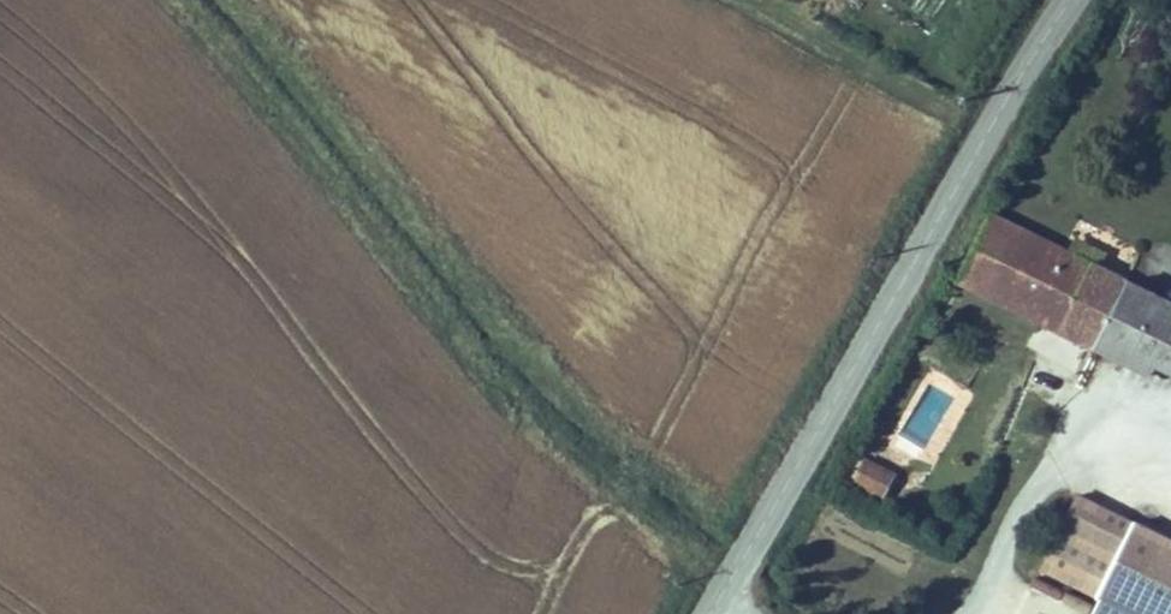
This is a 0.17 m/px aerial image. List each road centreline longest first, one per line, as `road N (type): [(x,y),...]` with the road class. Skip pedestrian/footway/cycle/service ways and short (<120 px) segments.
road 1 (secondary): [(710,613),(968,164),(1076,0)]

